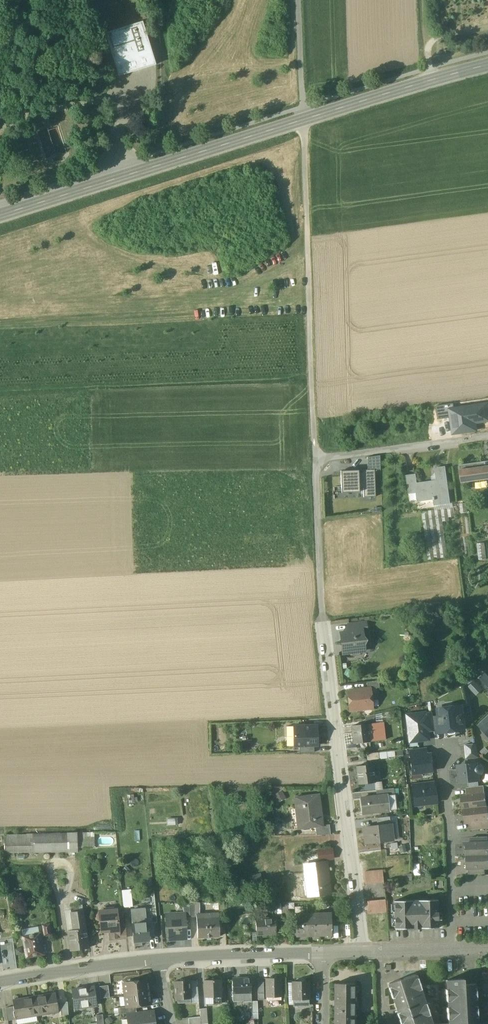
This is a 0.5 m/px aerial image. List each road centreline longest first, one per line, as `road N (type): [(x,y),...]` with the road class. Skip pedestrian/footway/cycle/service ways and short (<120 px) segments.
road 1 (tertiary): [(0,215),(487,65)]
road 2 (residential): [(315,460),(322,620),(362,953)]
road 3 (track): [(315,460),(303,119)]
road 4 (unclassified): [(487,437),(315,460)]
road 5 (residential): [(320,954),(158,959)]
road 6 (residential): [(158,959),(0,982)]
road 7 (residential): [(487,950),(362,953)]

